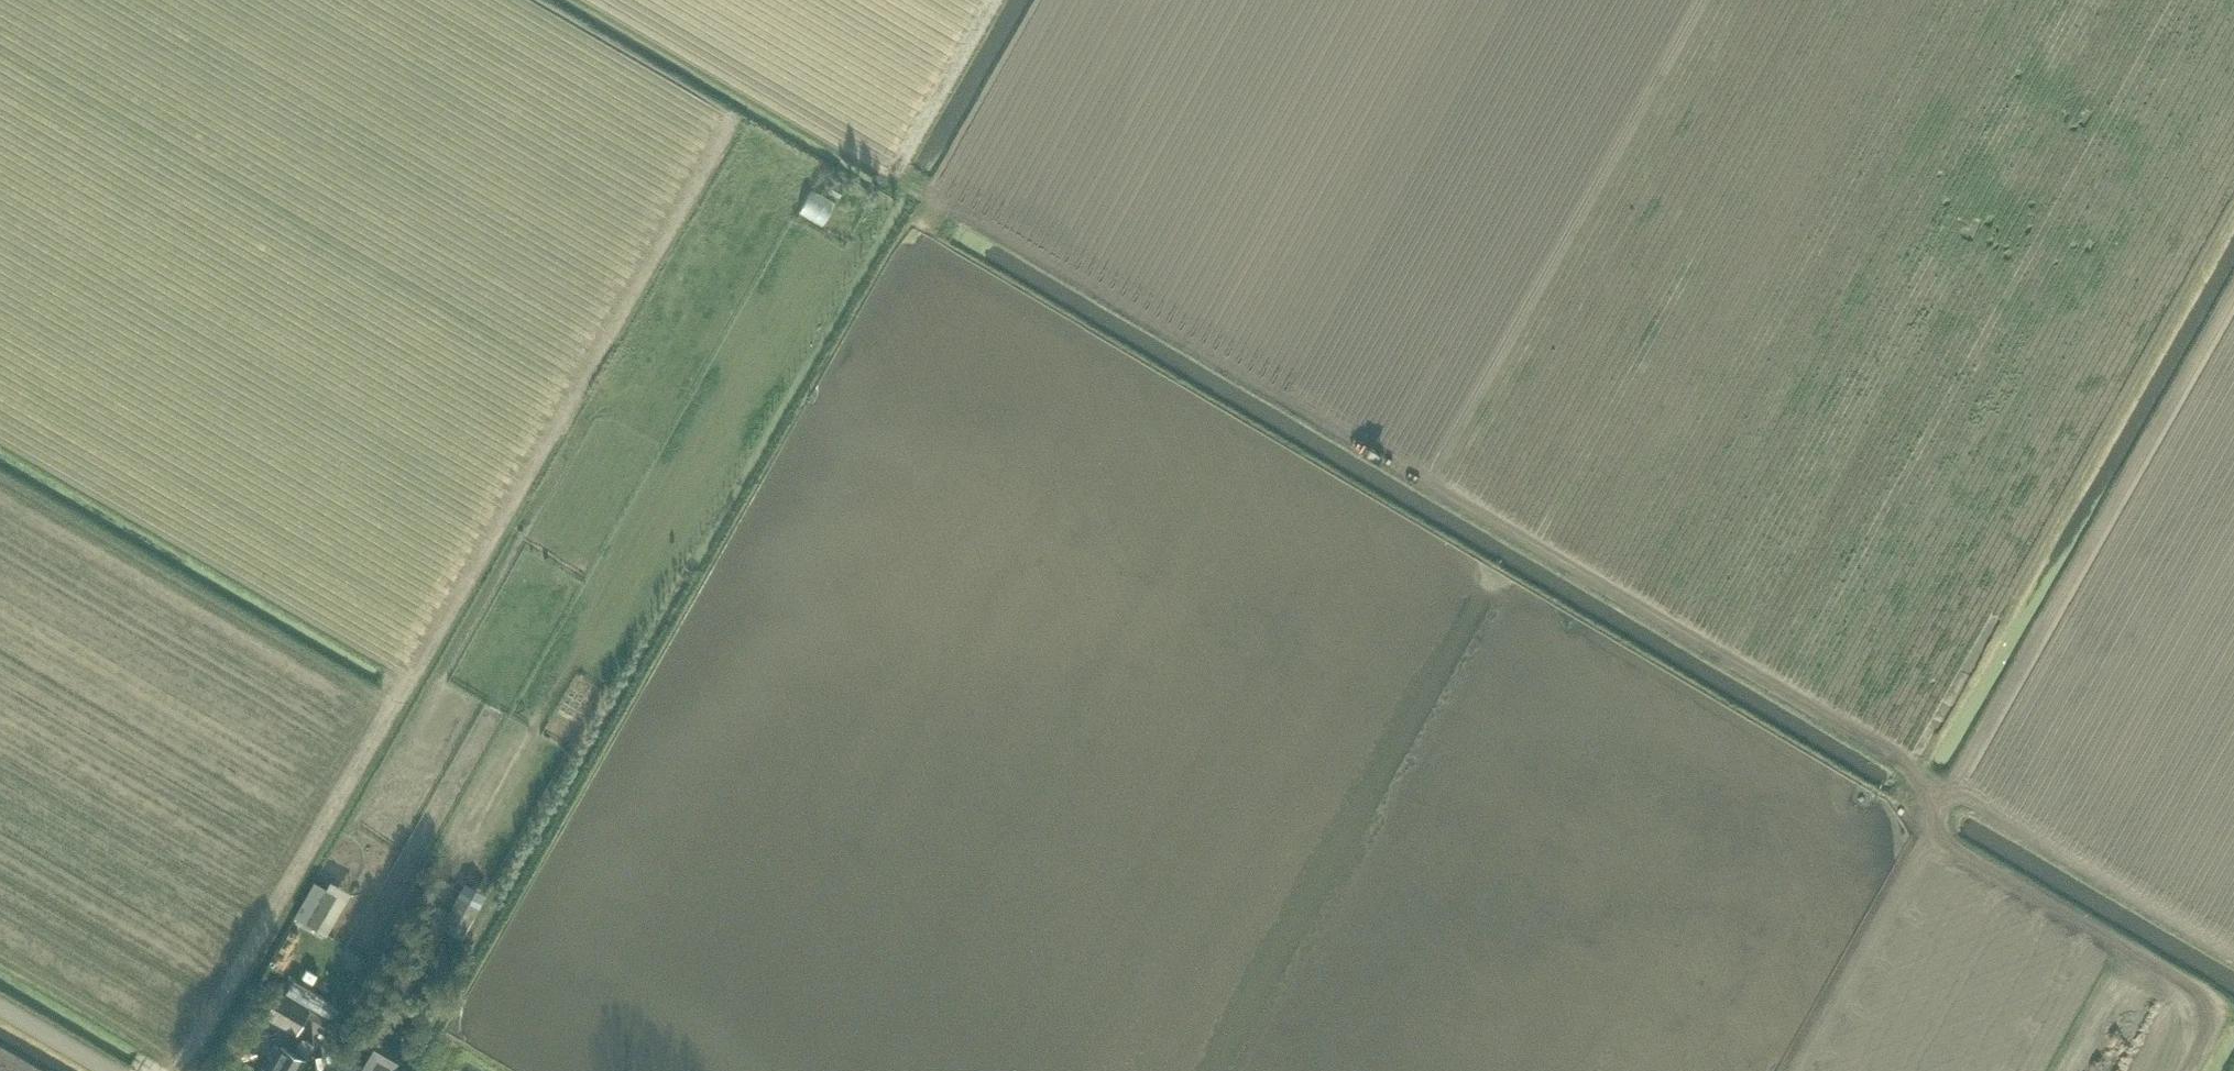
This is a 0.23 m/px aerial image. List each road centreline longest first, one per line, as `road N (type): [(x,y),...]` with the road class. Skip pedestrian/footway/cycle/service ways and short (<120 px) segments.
road 1 (unclassified): [(110,1070),(0,1007)]

